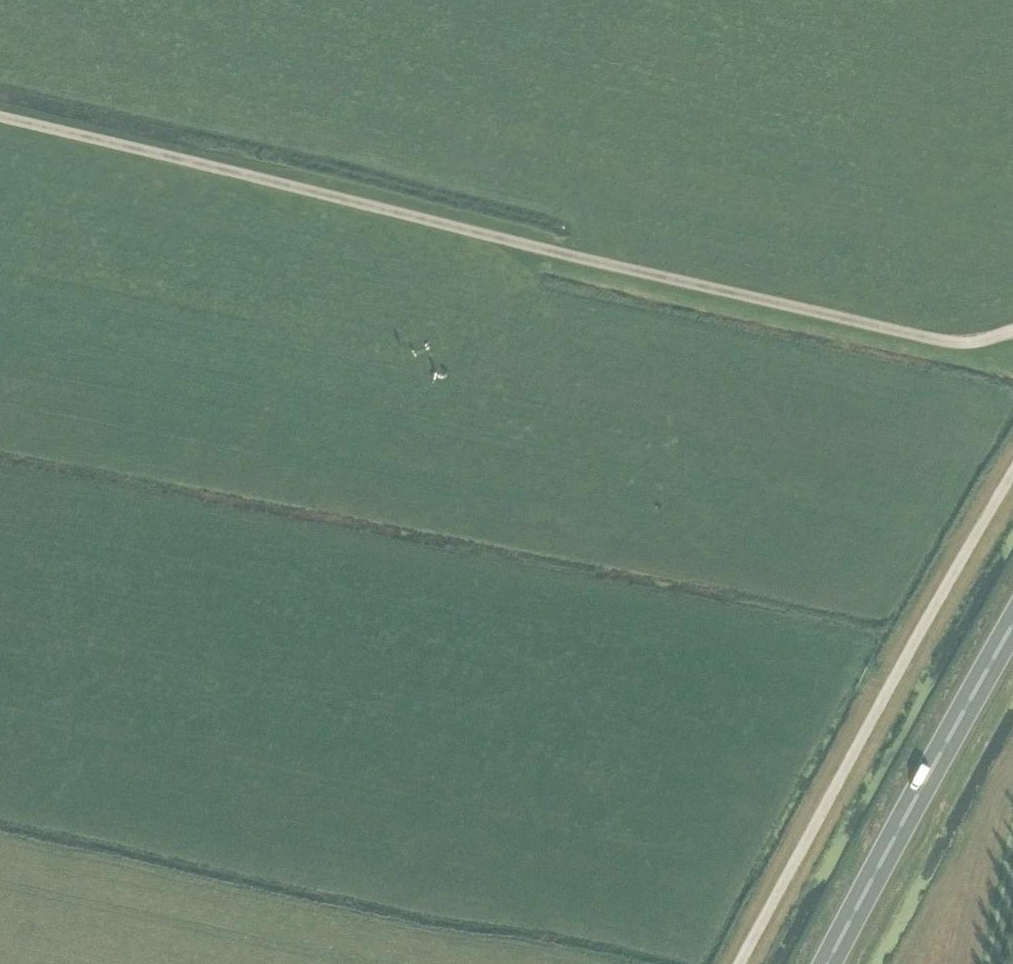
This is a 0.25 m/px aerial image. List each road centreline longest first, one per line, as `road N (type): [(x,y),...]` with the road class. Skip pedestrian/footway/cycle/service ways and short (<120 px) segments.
road 1 (unclassified): [(1012,328),(956,339),(0,118)]
road 2 (unclassified): [(740,963),(1012,472)]
road 3 (trunk): [(827,963),(1012,622)]

